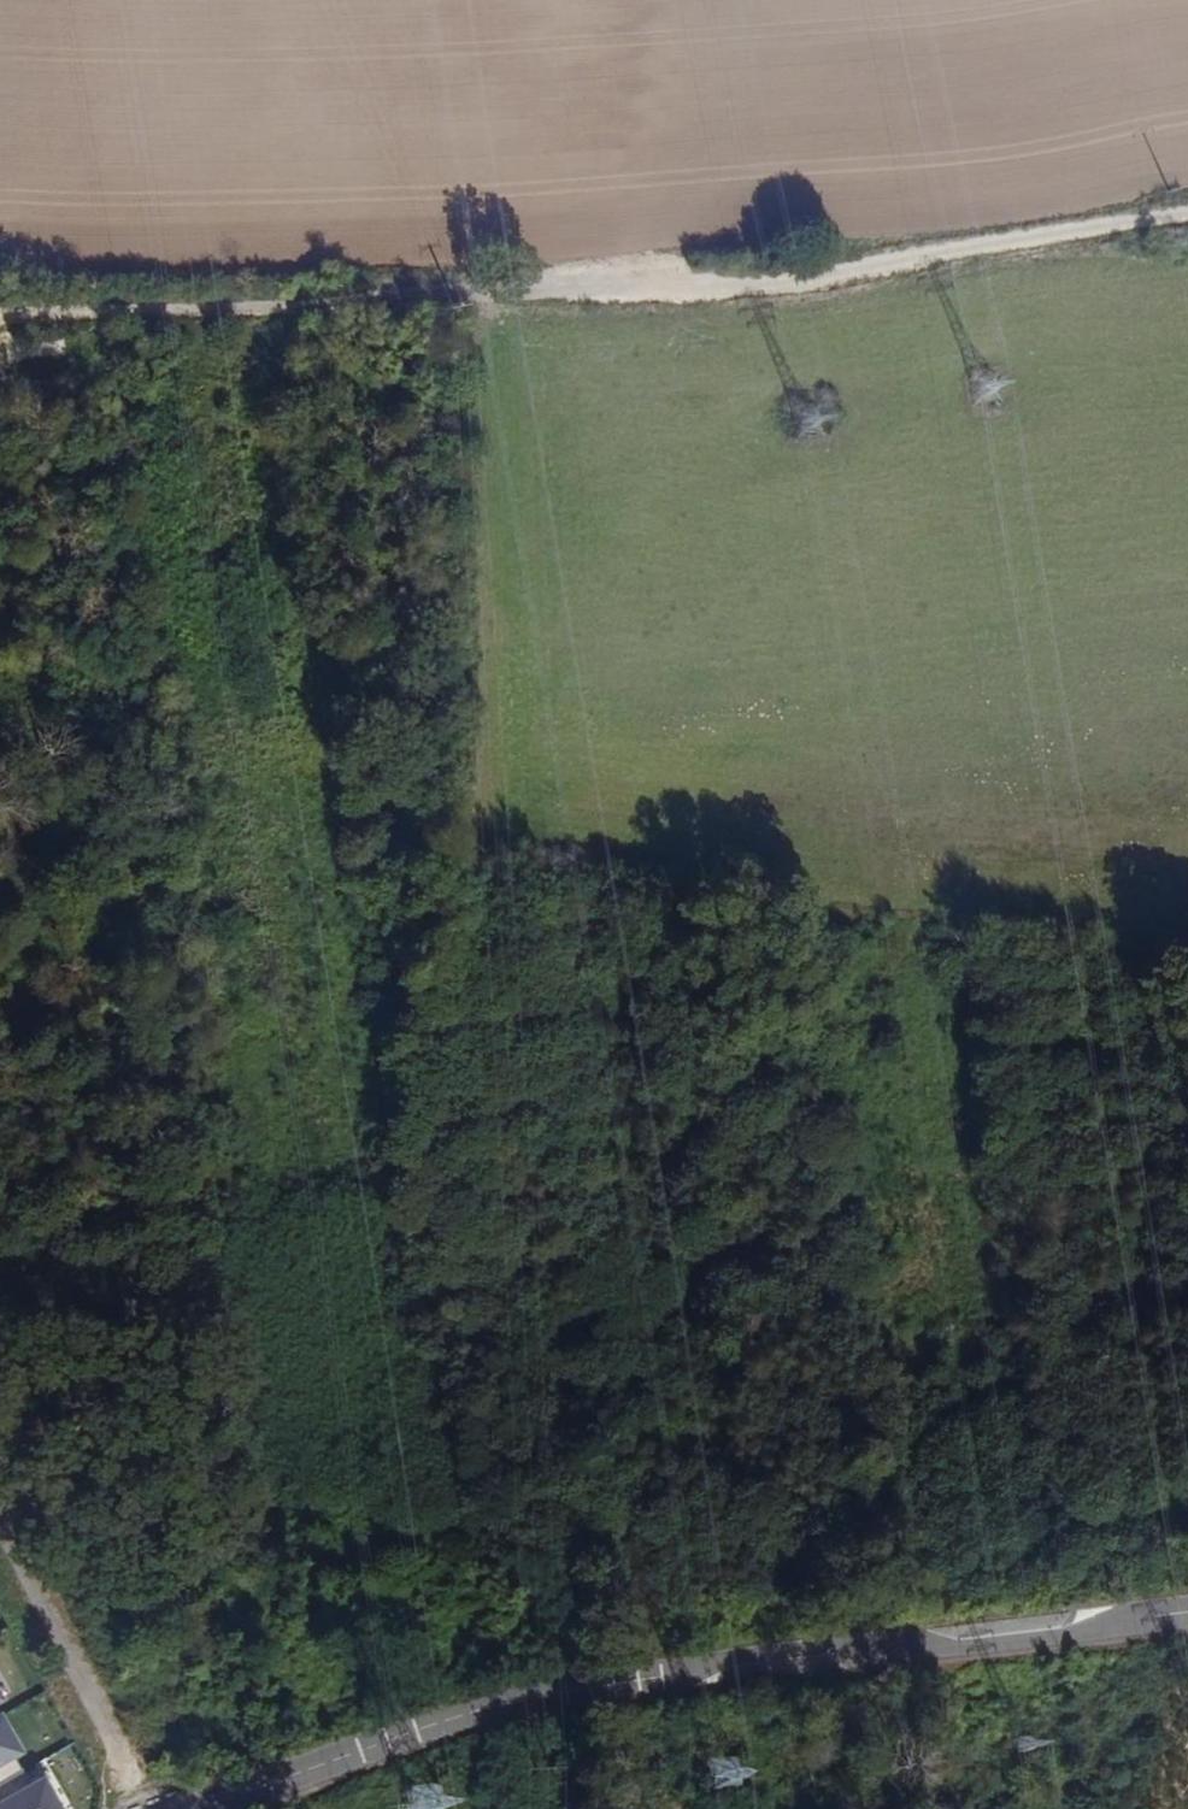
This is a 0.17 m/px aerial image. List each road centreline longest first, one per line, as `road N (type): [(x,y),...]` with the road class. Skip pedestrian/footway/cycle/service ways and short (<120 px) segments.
road 1 (track): [(0,312),(296,310),(790,282),(1187,219)]
road 2 (residential): [(1187,1609),(567,1690),(191,1808)]
road 3 (track): [(155,1808),(0,1525)]

